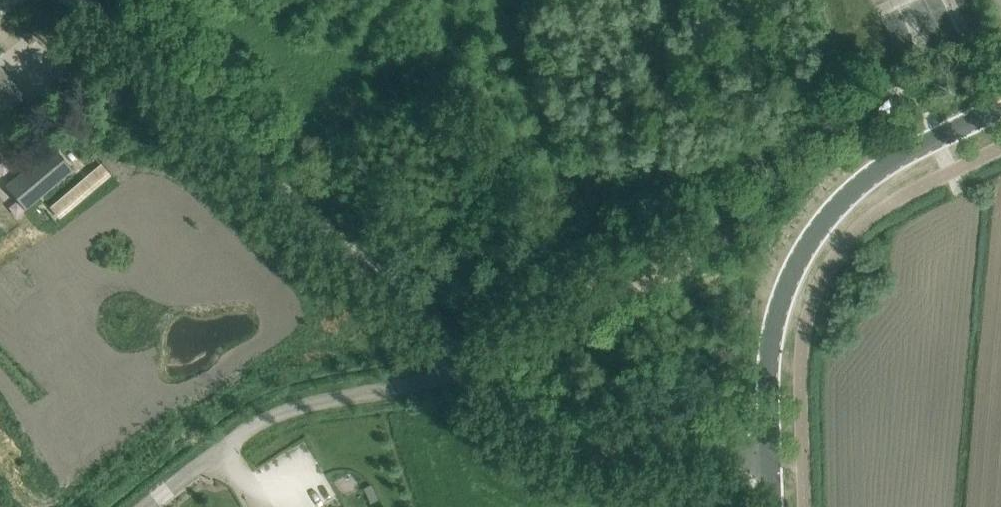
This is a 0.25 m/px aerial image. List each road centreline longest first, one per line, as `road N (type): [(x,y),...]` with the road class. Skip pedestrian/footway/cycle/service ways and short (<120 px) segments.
road 1 (unclassified): [(463,355),(74,0)]
road 2 (tertiary): [(769,451),(768,340),(781,275),(811,219),(848,183),(1000,107)]
road 3 (unclassified): [(130,506),(244,413),(277,400),(413,377),(463,355)]
road 4 (unclassified): [(769,451),(598,440),(560,426),(463,355)]
road 5 (unclassified): [(463,355),(706,253)]

